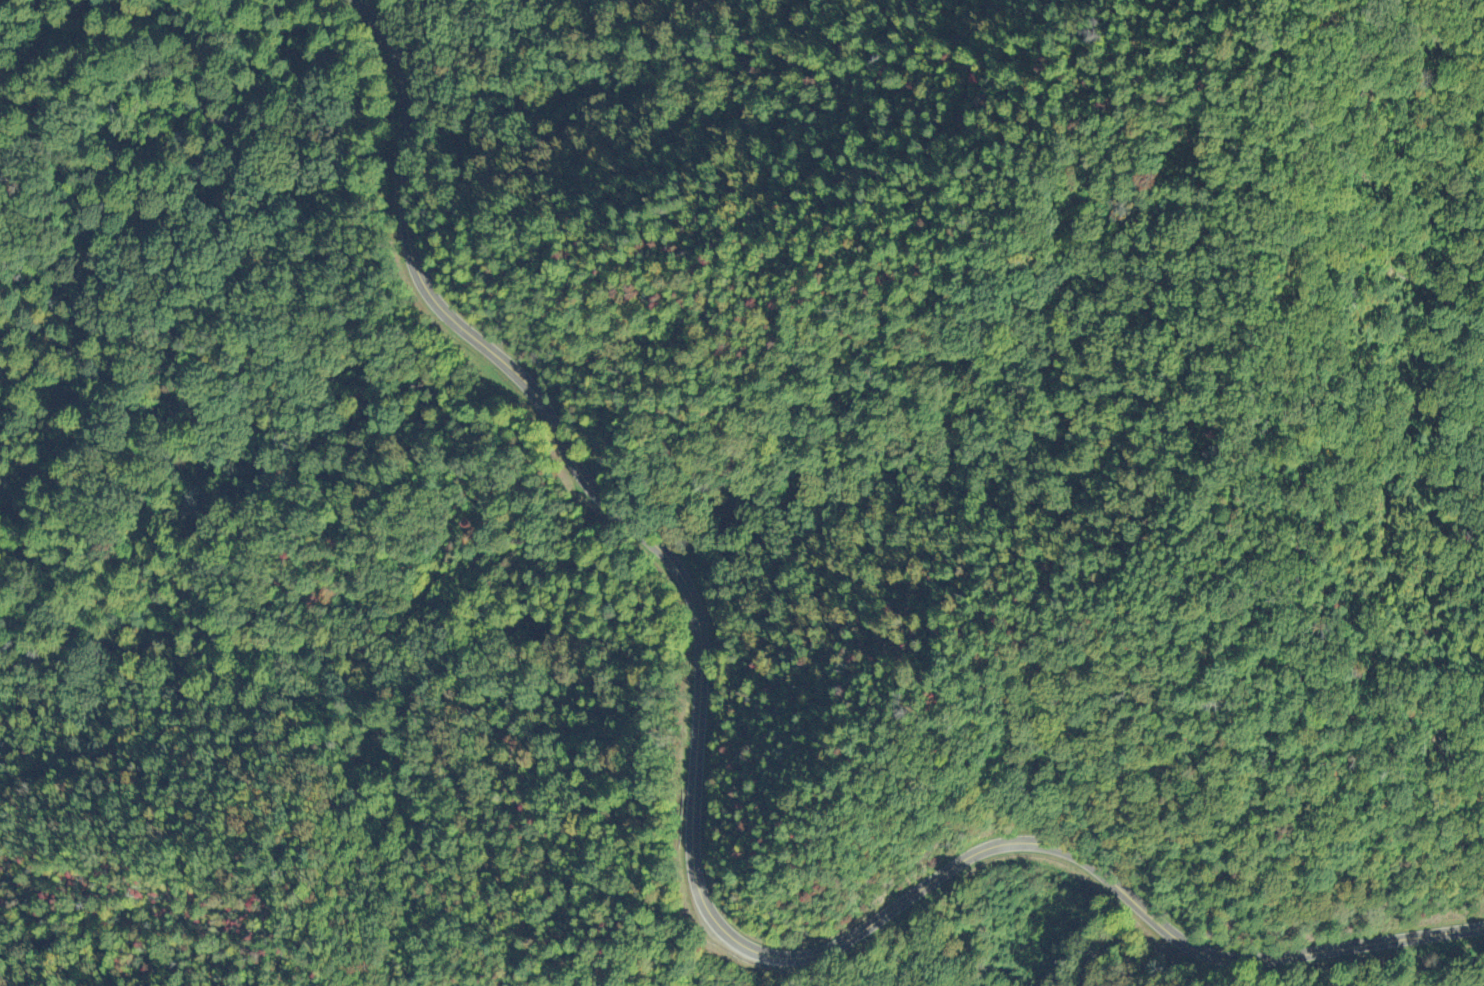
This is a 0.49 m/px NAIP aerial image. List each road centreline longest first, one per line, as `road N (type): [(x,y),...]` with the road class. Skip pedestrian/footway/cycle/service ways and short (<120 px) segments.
road 1 (residential): [(1483,927),(1263,960),(1211,958),(1175,940),(1077,857),(1023,843),(975,853),(816,955),(765,956),(728,937),(703,908),(691,871),(700,662),(690,599),(654,545),(581,480),(528,390),(416,279),(404,228),(407,88),(394,47),(359,0)]

